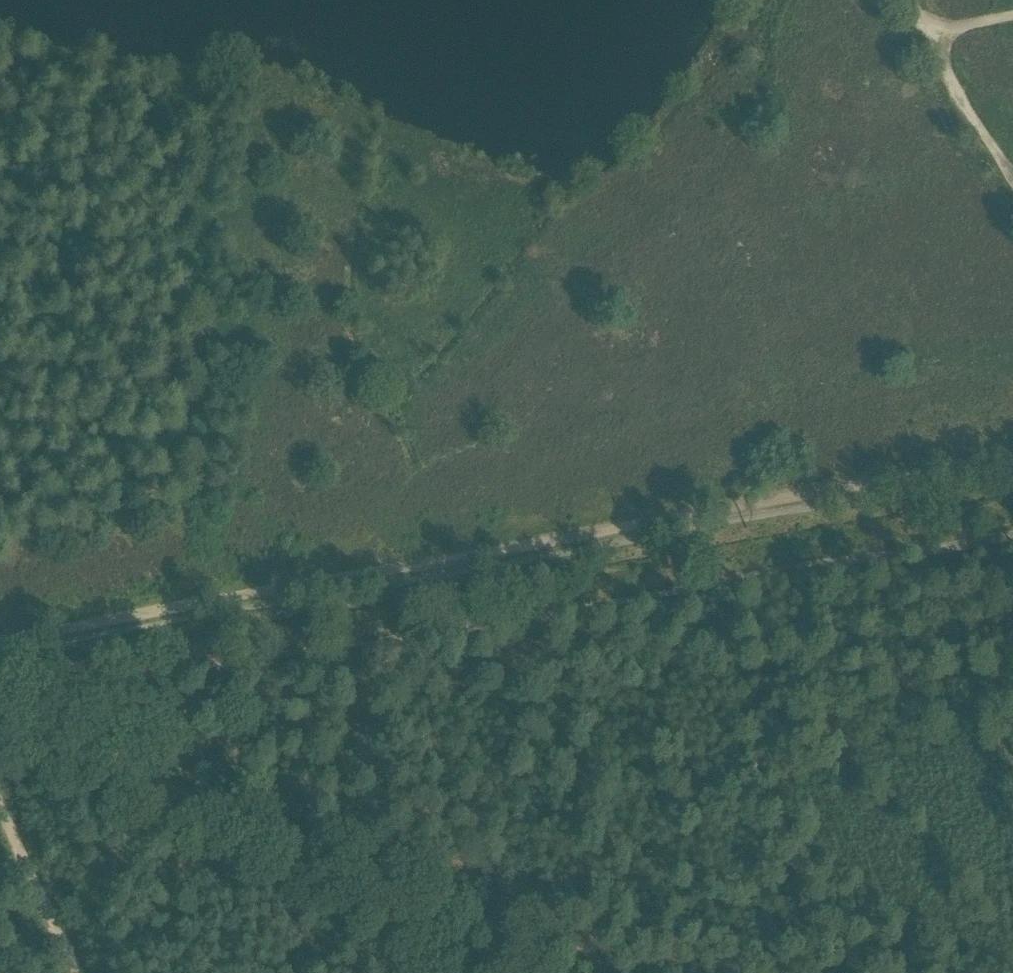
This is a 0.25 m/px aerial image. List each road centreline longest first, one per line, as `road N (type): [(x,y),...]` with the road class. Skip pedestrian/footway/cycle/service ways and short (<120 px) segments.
road 1 (track): [(0,641),(1012,457)]
road 2 (track): [(0,696),(51,701),(614,617),(1012,537)]
road 3 (track): [(0,700),(521,972)]
road 4 (track): [(75,972),(0,806)]
road 5 (track): [(924,33),(1012,179)]

